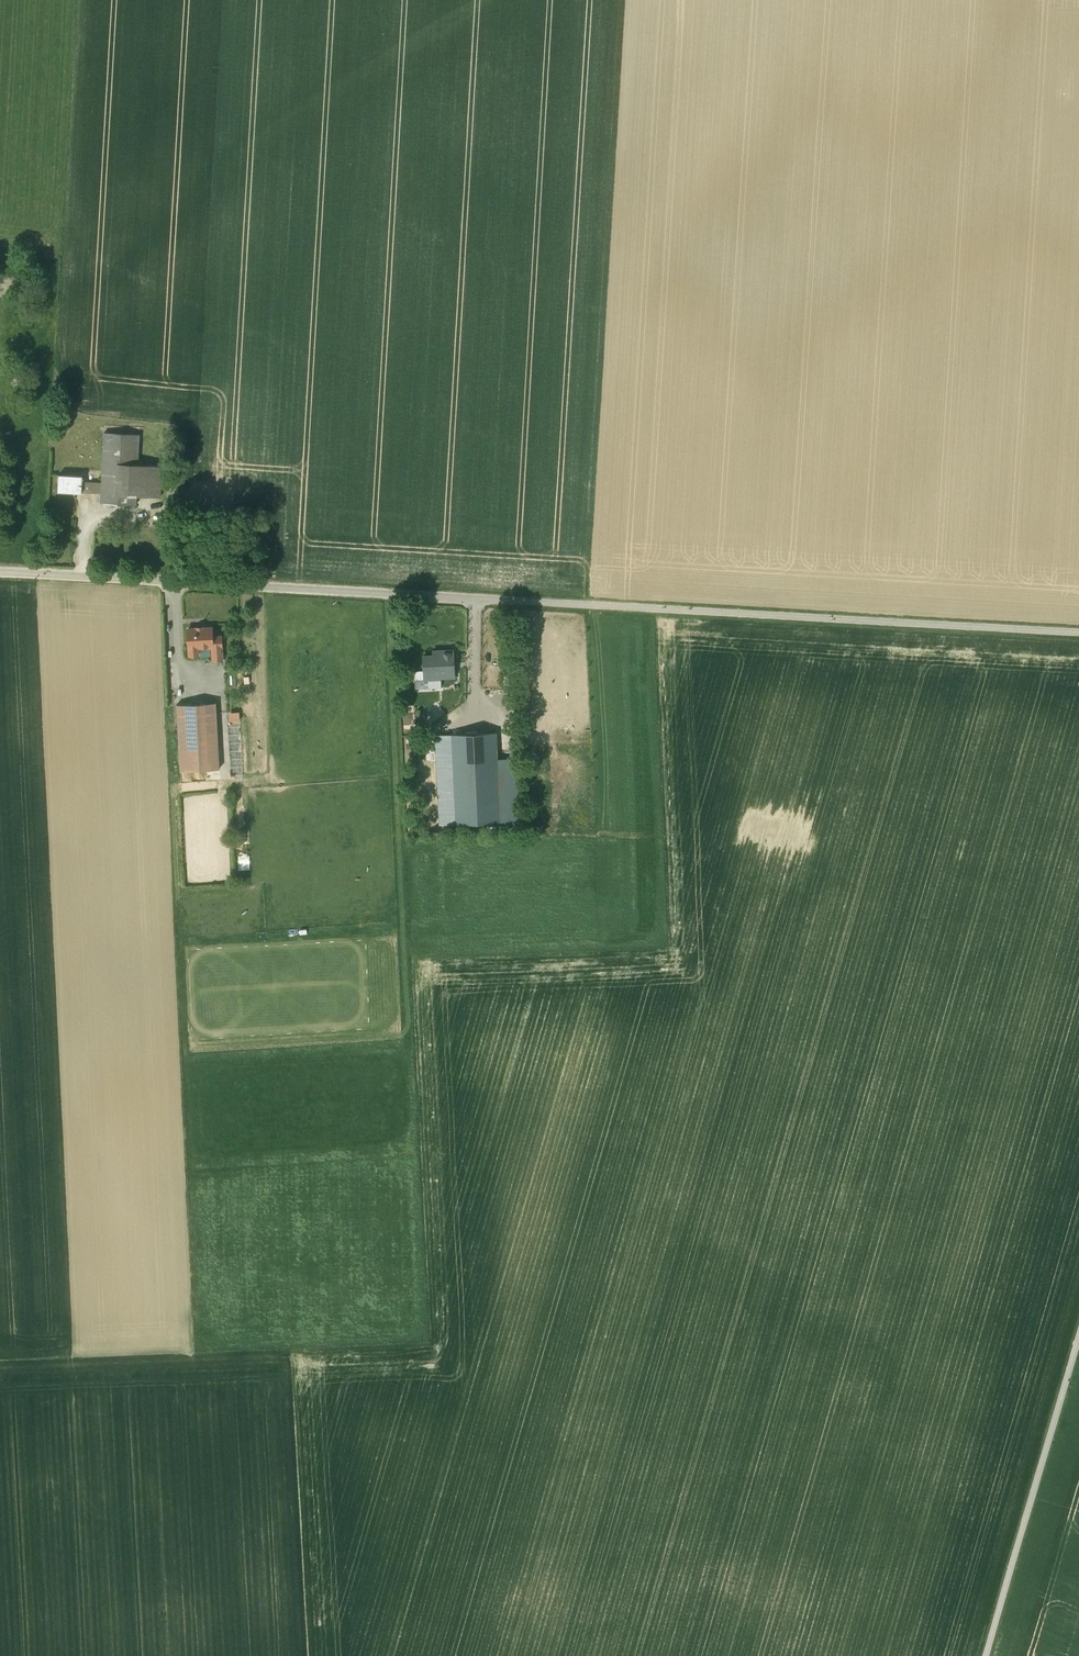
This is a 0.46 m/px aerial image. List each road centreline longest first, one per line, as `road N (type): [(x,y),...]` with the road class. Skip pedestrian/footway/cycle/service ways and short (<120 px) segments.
road 1 (unclassified): [(584,605),(0,572)]
road 2 (track): [(1078,632),(584,605)]
road 3 (track): [(985,1655),(1078,1332)]

